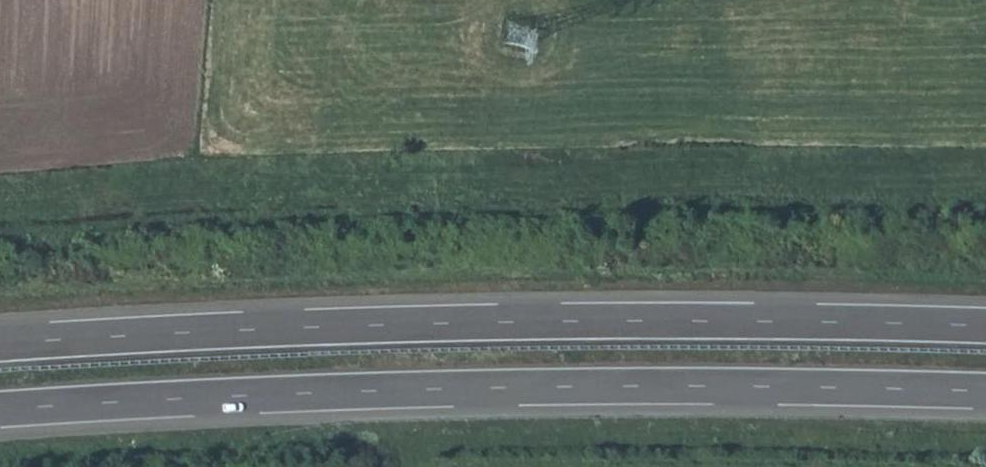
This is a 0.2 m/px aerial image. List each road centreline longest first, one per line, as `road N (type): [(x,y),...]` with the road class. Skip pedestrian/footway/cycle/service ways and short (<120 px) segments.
road 1 (trunk): [(0,409),(395,389),(985,391)]
road 2 (trunk): [(985,326),(446,323),(0,344)]

